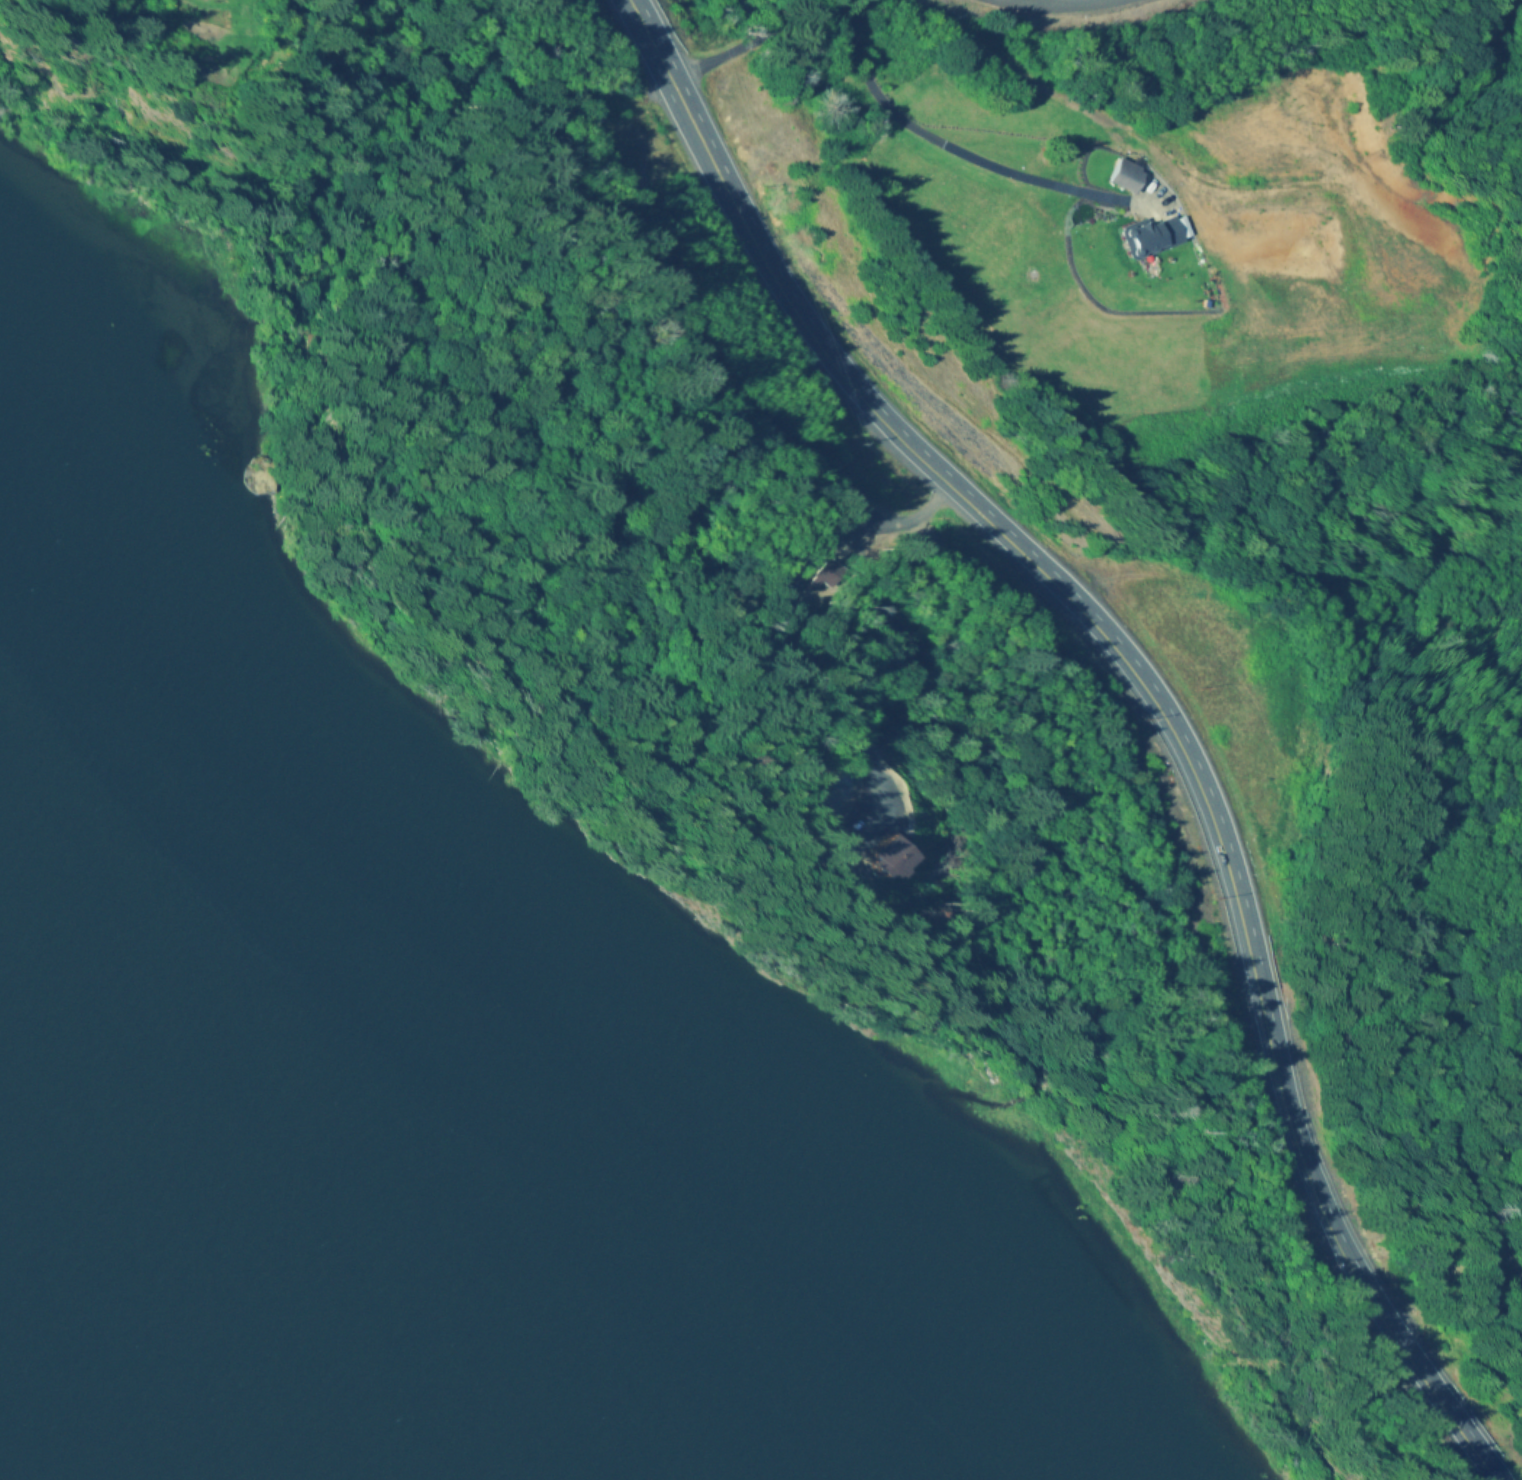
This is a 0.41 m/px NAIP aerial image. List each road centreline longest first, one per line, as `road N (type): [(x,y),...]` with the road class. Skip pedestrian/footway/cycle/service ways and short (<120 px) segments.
road 1 (primary): [(826,346),(902,433),(1043,567),(1147,687),(1185,763),(1251,952),(1284,1101),(1337,1246),(1381,1317)]
road 2 (primary): [(626,0),(780,279),(826,346)]
road 3 (primary): [(1381,1317),(1490,1479)]

